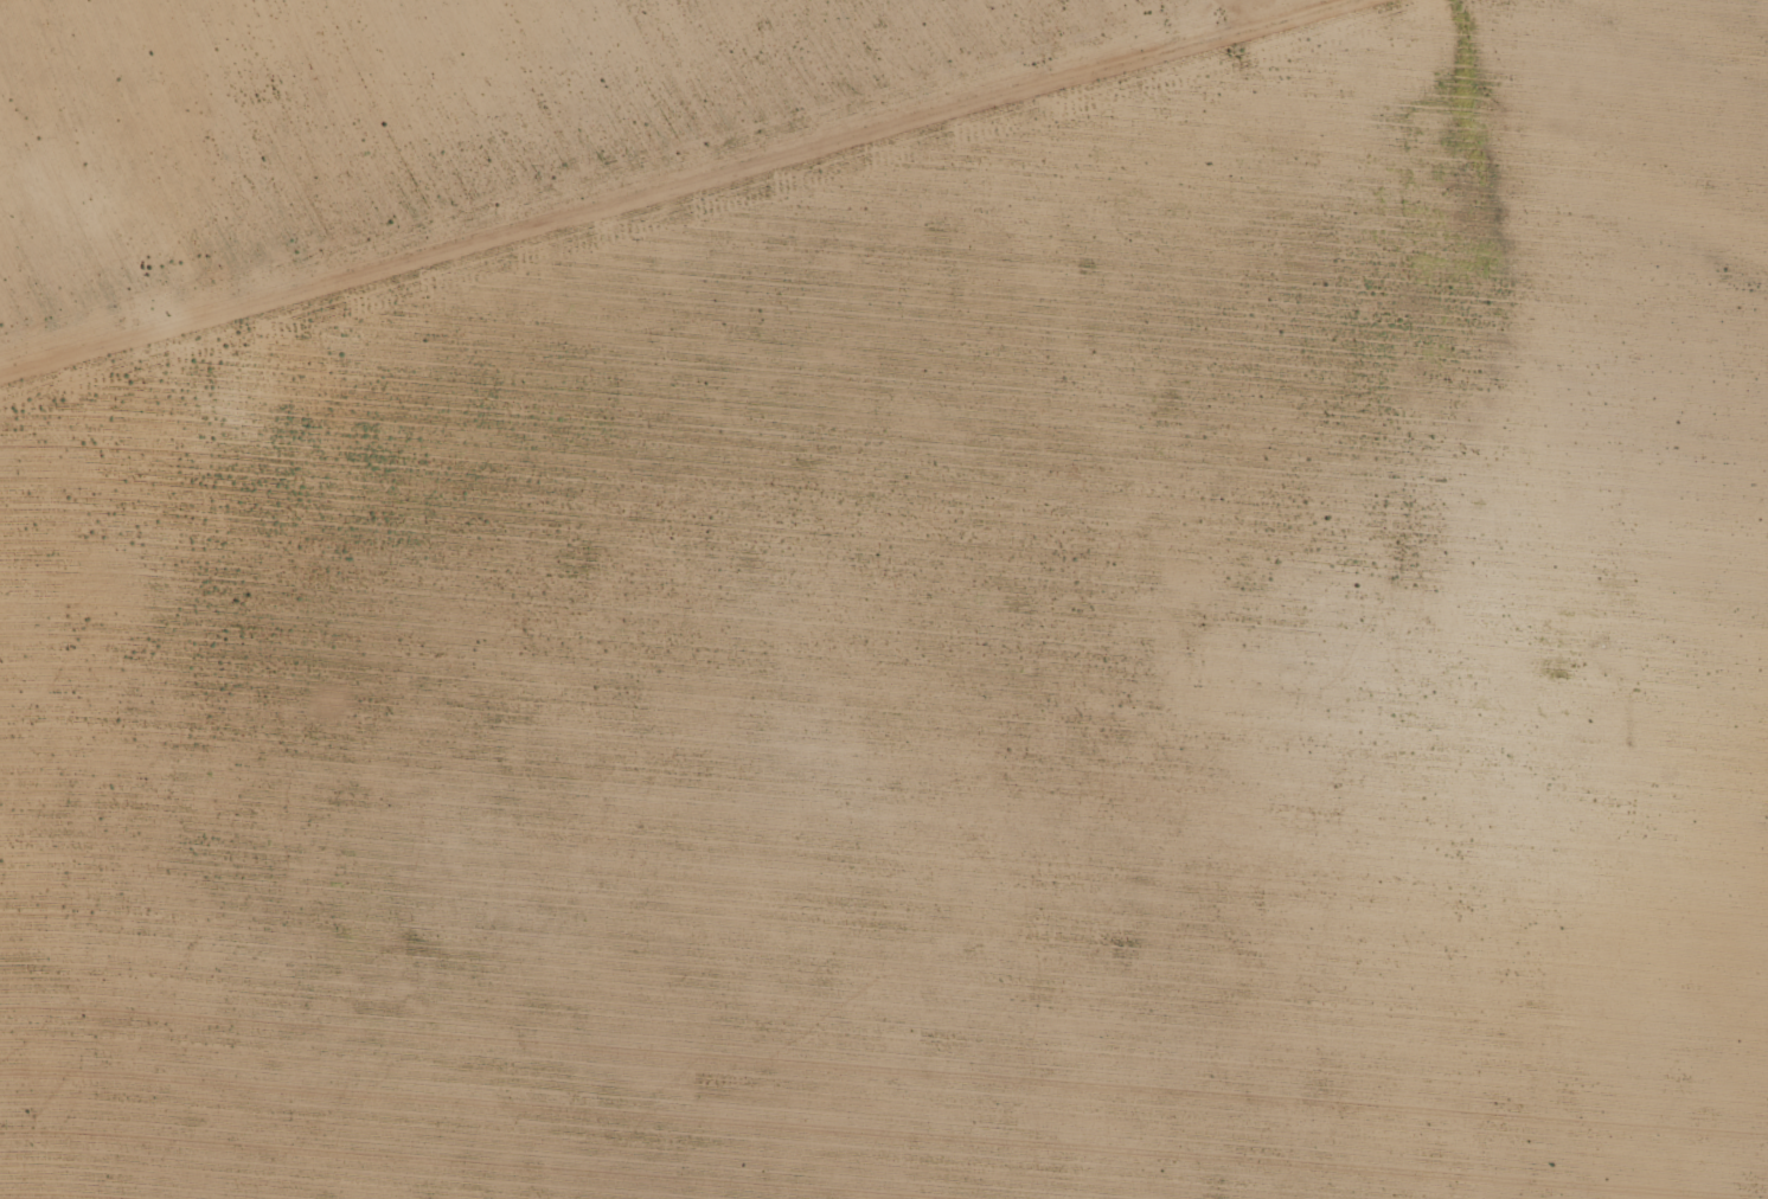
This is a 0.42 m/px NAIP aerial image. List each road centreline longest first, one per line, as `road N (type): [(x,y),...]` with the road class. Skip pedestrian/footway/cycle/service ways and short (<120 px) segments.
road 1 (track): [(1514,0),(1493,24),(0,403)]
road 2 (track): [(1493,24),(1595,291),(1595,377),(1613,389),(1767,1066)]

